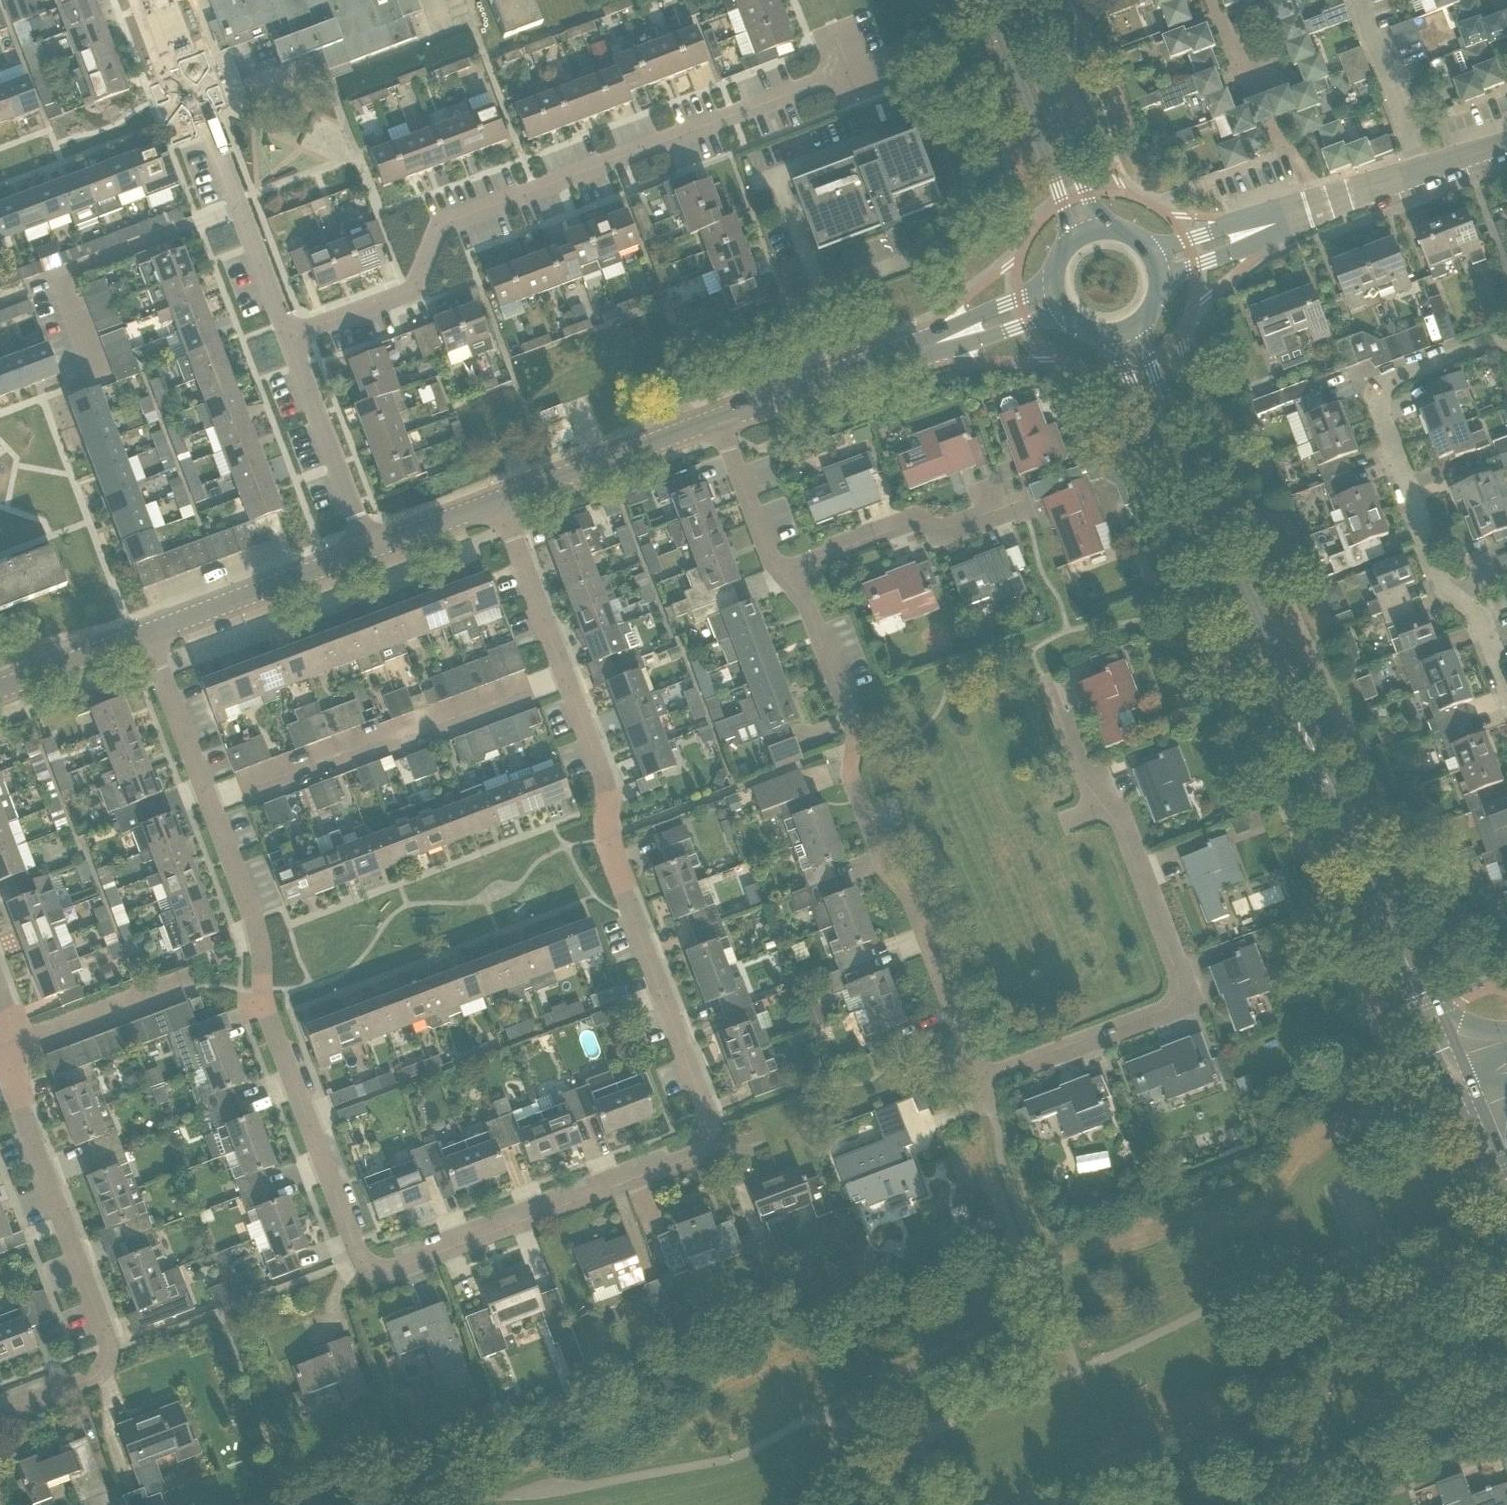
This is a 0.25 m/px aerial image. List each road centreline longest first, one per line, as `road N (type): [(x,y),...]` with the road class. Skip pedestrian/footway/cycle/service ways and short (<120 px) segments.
road 1 (residential): [(147,639),(249,909),(265,1005),(354,1254),(383,1270),(691,1153),(708,1123),(626,888),(606,784),(506,505)]
road 2 (residential): [(1042,675),(1083,771),(1110,806),(1193,1001),(976,1076),(911,897),(885,867),(850,772),(856,728),(792,565)]
road 3 (residential): [(285,334),(414,287),(439,228),(458,218),(849,70),(836,37)]
road 4 (residential): [(0,1413),(99,1373),(111,1351),(20,1107),(0,1004)]
road 5 (residential): [(1506,704),(1481,622),(1436,589),(1376,392),(1487,344),(1506,353)]
road 6 (tertiary): [(1109,340),(1267,686),(1298,723)]
road 7 (tertiary): [(1298,723),(1287,675),(1138,332)]
road 8 (tertiary): [(1462,1084),(1298,723)]
road 9 (residential): [(285,334),(207,122),(169,80),(139,0)]
road 10 (residential): [(723,425),(1055,301)]
road 11 (residential): [(1427,171),(1159,259)]
road 12 (tertiary): [(994,0),(1075,239)]
road 13 (tertiary): [(1106,228),(1085,194),(1011,0)]
road 14 (residential): [(792,565),(919,521),(944,531),(1021,503)]
road 15 (residential): [(147,639),(370,556)]
road 16 (residential): [(370,556),(285,334)]
road 17 (residential): [(506,505),(723,425)]
road 18 (residential): [(1427,171),(1362,0)]
road 19 (residential): [(792,565),(782,567),(767,550),(723,425)]
road 20 (residential): [(0,694),(147,639)]
road 21 (tertiary): [(1462,1084),(1506,1224)]
road 22 (residential): [(370,556),(506,505)]

